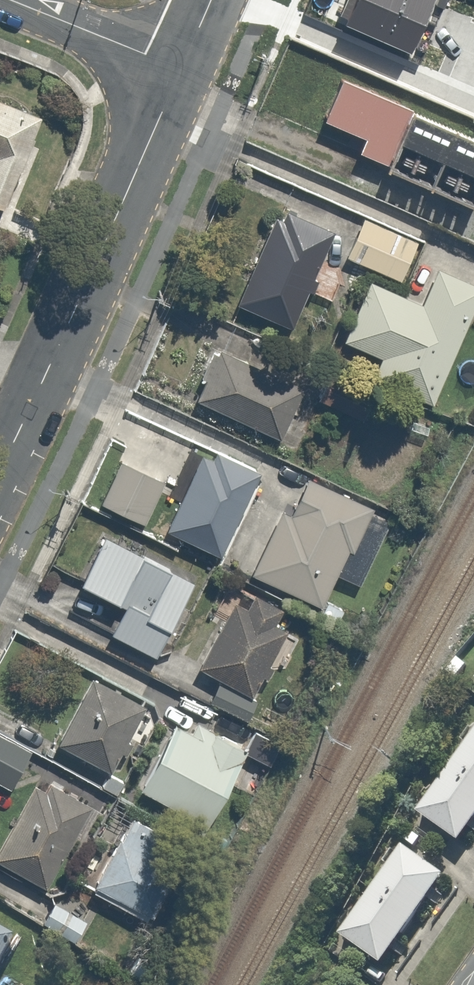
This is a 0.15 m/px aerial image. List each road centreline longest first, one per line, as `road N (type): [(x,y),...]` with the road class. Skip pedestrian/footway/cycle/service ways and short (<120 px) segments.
road 1 (tertiary): [(0,470),(181,70)]
road 2 (residential): [(181,70),(11,0)]

